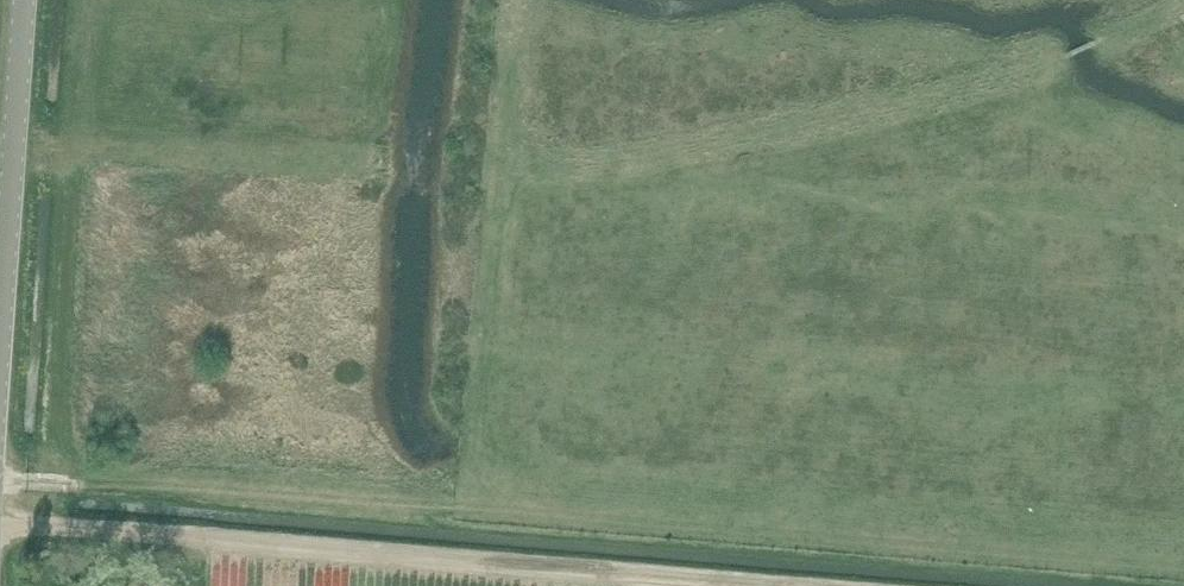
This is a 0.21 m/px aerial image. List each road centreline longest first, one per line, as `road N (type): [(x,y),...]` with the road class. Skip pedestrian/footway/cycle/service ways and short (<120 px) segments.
road 1 (track): [(1183,568),(451,511),(417,500),(0,478)]
road 2 (track): [(736,585),(0,524)]
road 3 (track): [(510,172),(795,141),(1061,58),(1183,4)]
road 4 (tertiary): [(0,424),(27,0)]

